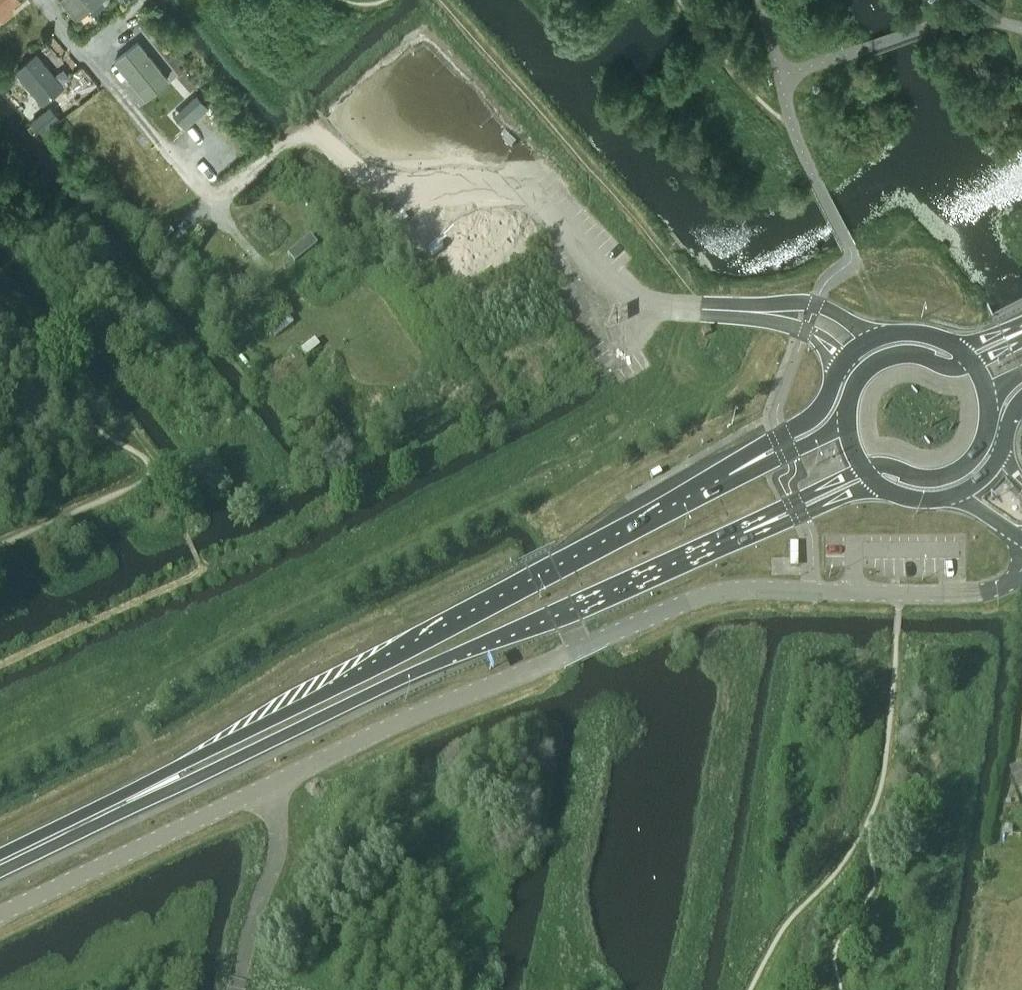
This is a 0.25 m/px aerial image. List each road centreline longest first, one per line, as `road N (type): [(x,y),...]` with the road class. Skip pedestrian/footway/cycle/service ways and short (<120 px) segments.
road 1 (primary): [(729,476),(119,804)]
road 2 (primary): [(119,804),(736,537)]
road 3 (unclassified): [(567,651),(0,908)]
road 4 (unclassified): [(567,651),(685,601),(729,591),(987,591),(1021,569)]
road 5 (primary): [(736,537),(854,493),(892,491)]
road 6 (primary): [(842,365),(815,416),(760,446),(729,476)]
road 7 (primary): [(736,537),(772,510),(865,468)]
road 8 (unclassified): [(886,334),(816,304),(754,312)]
road 9 (primary): [(846,411),(821,437),(729,476)]
road 10 (primary): [(865,468),(947,475),(973,457),(984,438)]
road 11 (primary): [(0,862),(119,804)]
road 12 (primary): [(972,363),(897,355),(870,367),(854,386)]

